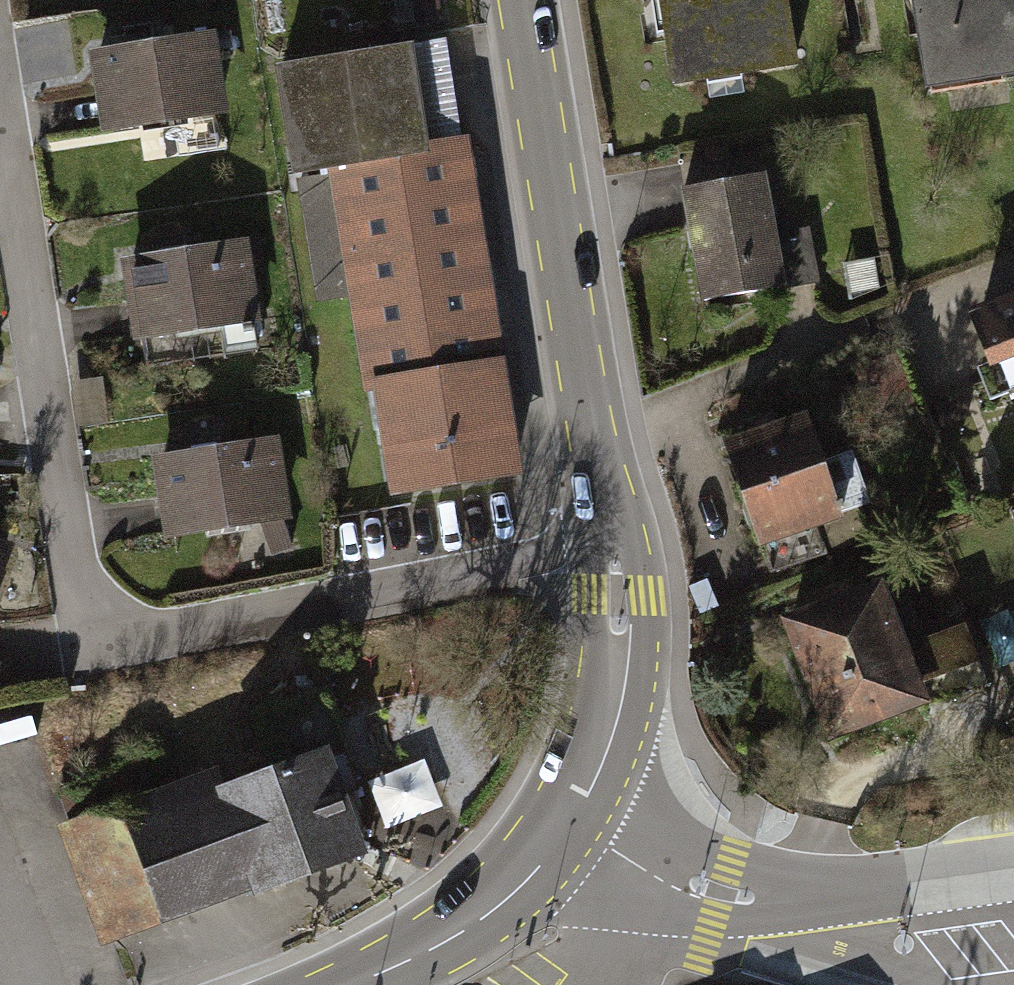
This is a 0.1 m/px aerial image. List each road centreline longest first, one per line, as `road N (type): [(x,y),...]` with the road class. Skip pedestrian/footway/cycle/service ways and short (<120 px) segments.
road 1 (residential): [(0,97),(74,569),(101,613),(121,626),(170,633)]
road 2 (secondary): [(614,557),(524,0)]
road 3 (unclassified): [(572,810),(669,874),(761,900),(1013,870)]
road 4 (residential): [(614,557),(170,633)]
road 5 (secondary): [(349,984),(482,915),(538,861),(572,810)]
road 6 (secondary): [(572,810),(614,696),(614,557)]

